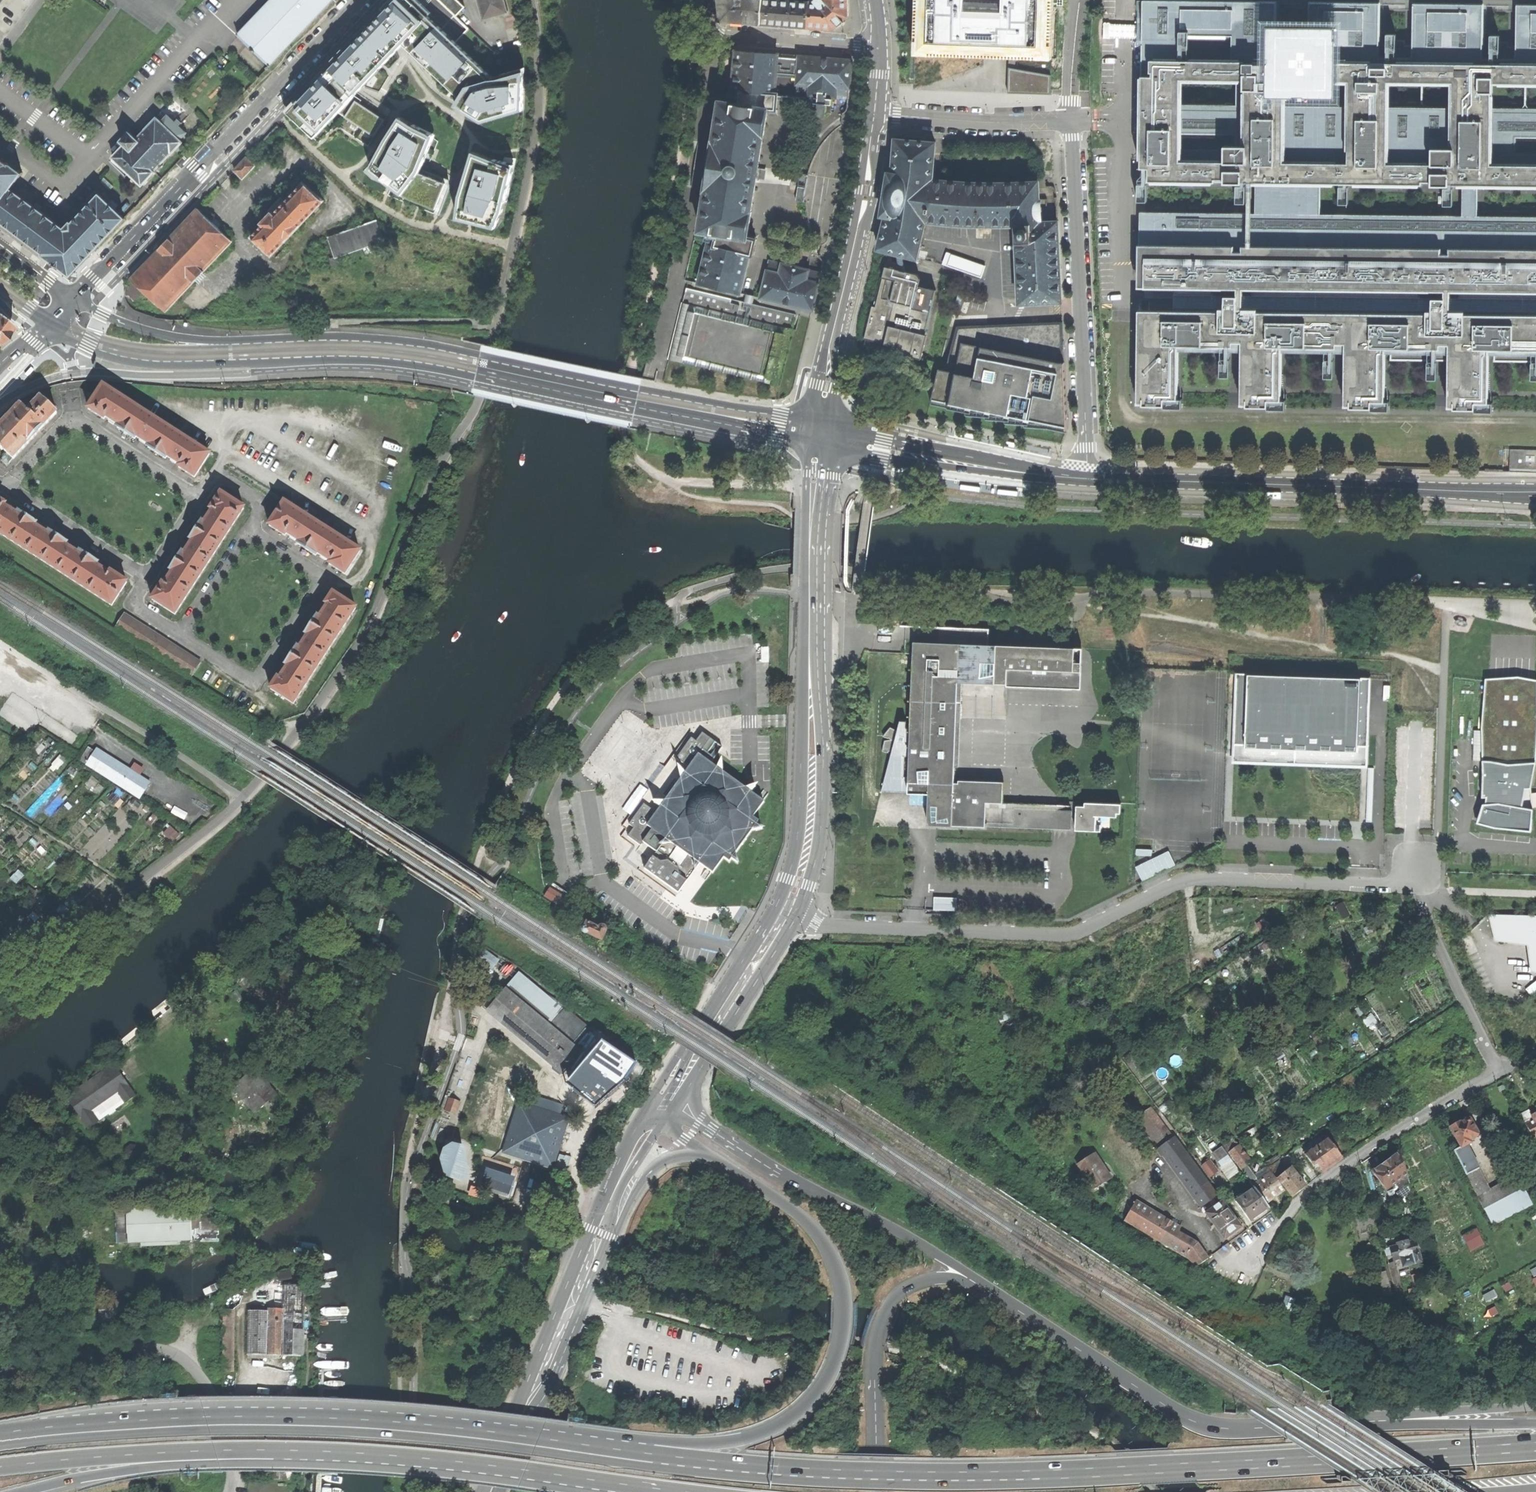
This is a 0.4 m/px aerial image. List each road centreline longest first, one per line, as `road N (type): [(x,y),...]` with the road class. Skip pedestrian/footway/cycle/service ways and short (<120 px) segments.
road 1 (trunk): [(1535,1447),(910,1477),(652,1456)]
road 2 (trunk): [(652,1456),(336,1419),(172,1419),(0,1434)]
road 3 (unclassified): [(1413,868),(1386,886),(1190,880),(1063,934),(836,925),(789,909)]
road 4 (secondary): [(820,435),(429,356),(229,351)]
road 5 (residential): [(877,115),(1070,120),(1088,480)]
road 6 (trunk): [(703,1154),(790,1208),(824,1241),(842,1280),(845,1331),(826,1382),(788,1420),(749,1438),(652,1456)]
road 7 (secondary): [(789,909),(812,810),(820,435)]
road 8 (trunk): [(218,1451),(429,1459),(670,1491)]
road 9 (secondary): [(1535,493),(1088,480)]
road 10 (secondary): [(74,300),(361,0)]
road 11 (secondary): [(1358,1423),(1204,1423),(990,1292)]
road 12 (secondary): [(990,1292),(928,1246),(772,1169),(668,1098)]
road 13 (residential): [(1502,1070),(1397,1131),(1299,1203),(1238,1277)]
road 14 (secondary): [(618,1190),(492,1491)]
road 15 (tertiary): [(877,115),(820,435)]
road 16 (secondary): [(990,1292),(940,1278),(914,1286),(889,1308),(876,1350),(879,1491)]
road 17 (secondary): [(1088,480),(820,435)]
road 18 (secondary): [(668,1098),(789,909)]
road 19 (residential): [(1502,1070),(1454,978),(1413,868)]
road 20 (trunk): [(0,1467),(218,1451)]
road 21 (trunk): [(19,1491),(218,1451)]
road 22 (unclassified): [(878,49),(713,35),(709,0)]
road 23 (secondary): [(52,325),(130,355),(229,351)]
road 24 (tertiary): [(1535,1405),(1358,1423)]
road 25 (secondary): [(1535,1423),(1358,1423)]
road 26 (secondary): [(229,351),(137,327),(74,300)]

